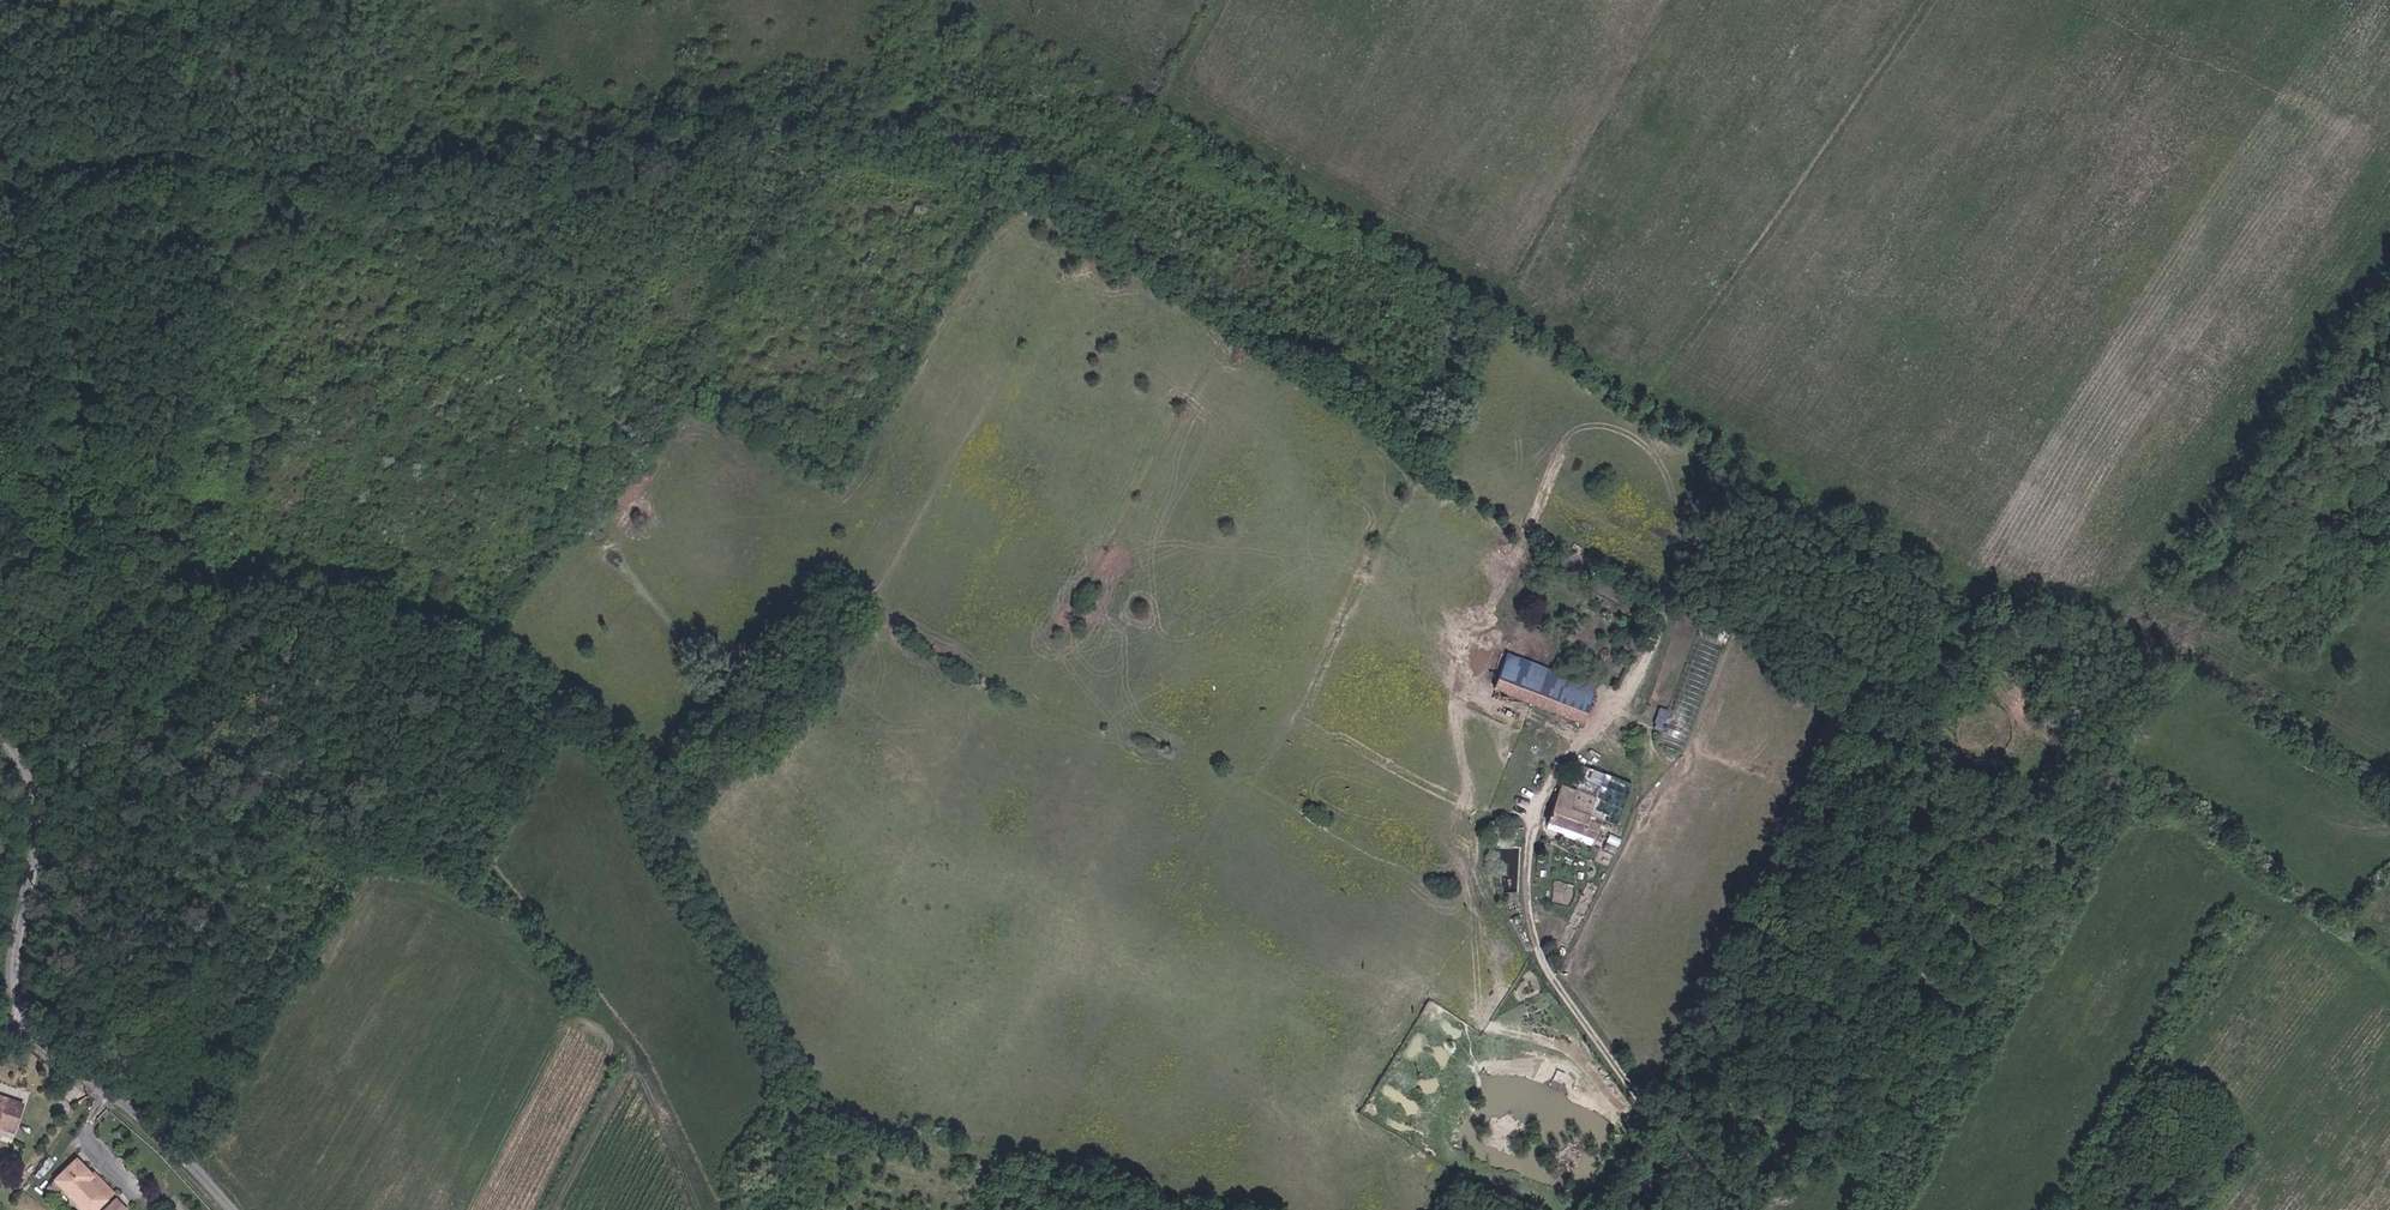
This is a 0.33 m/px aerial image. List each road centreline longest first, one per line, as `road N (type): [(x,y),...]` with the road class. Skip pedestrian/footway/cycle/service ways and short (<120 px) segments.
road 1 (unclassified): [(0,738),(31,785),(36,820),(11,961),(15,1004),(31,1029),(137,1111),(232,1209)]

